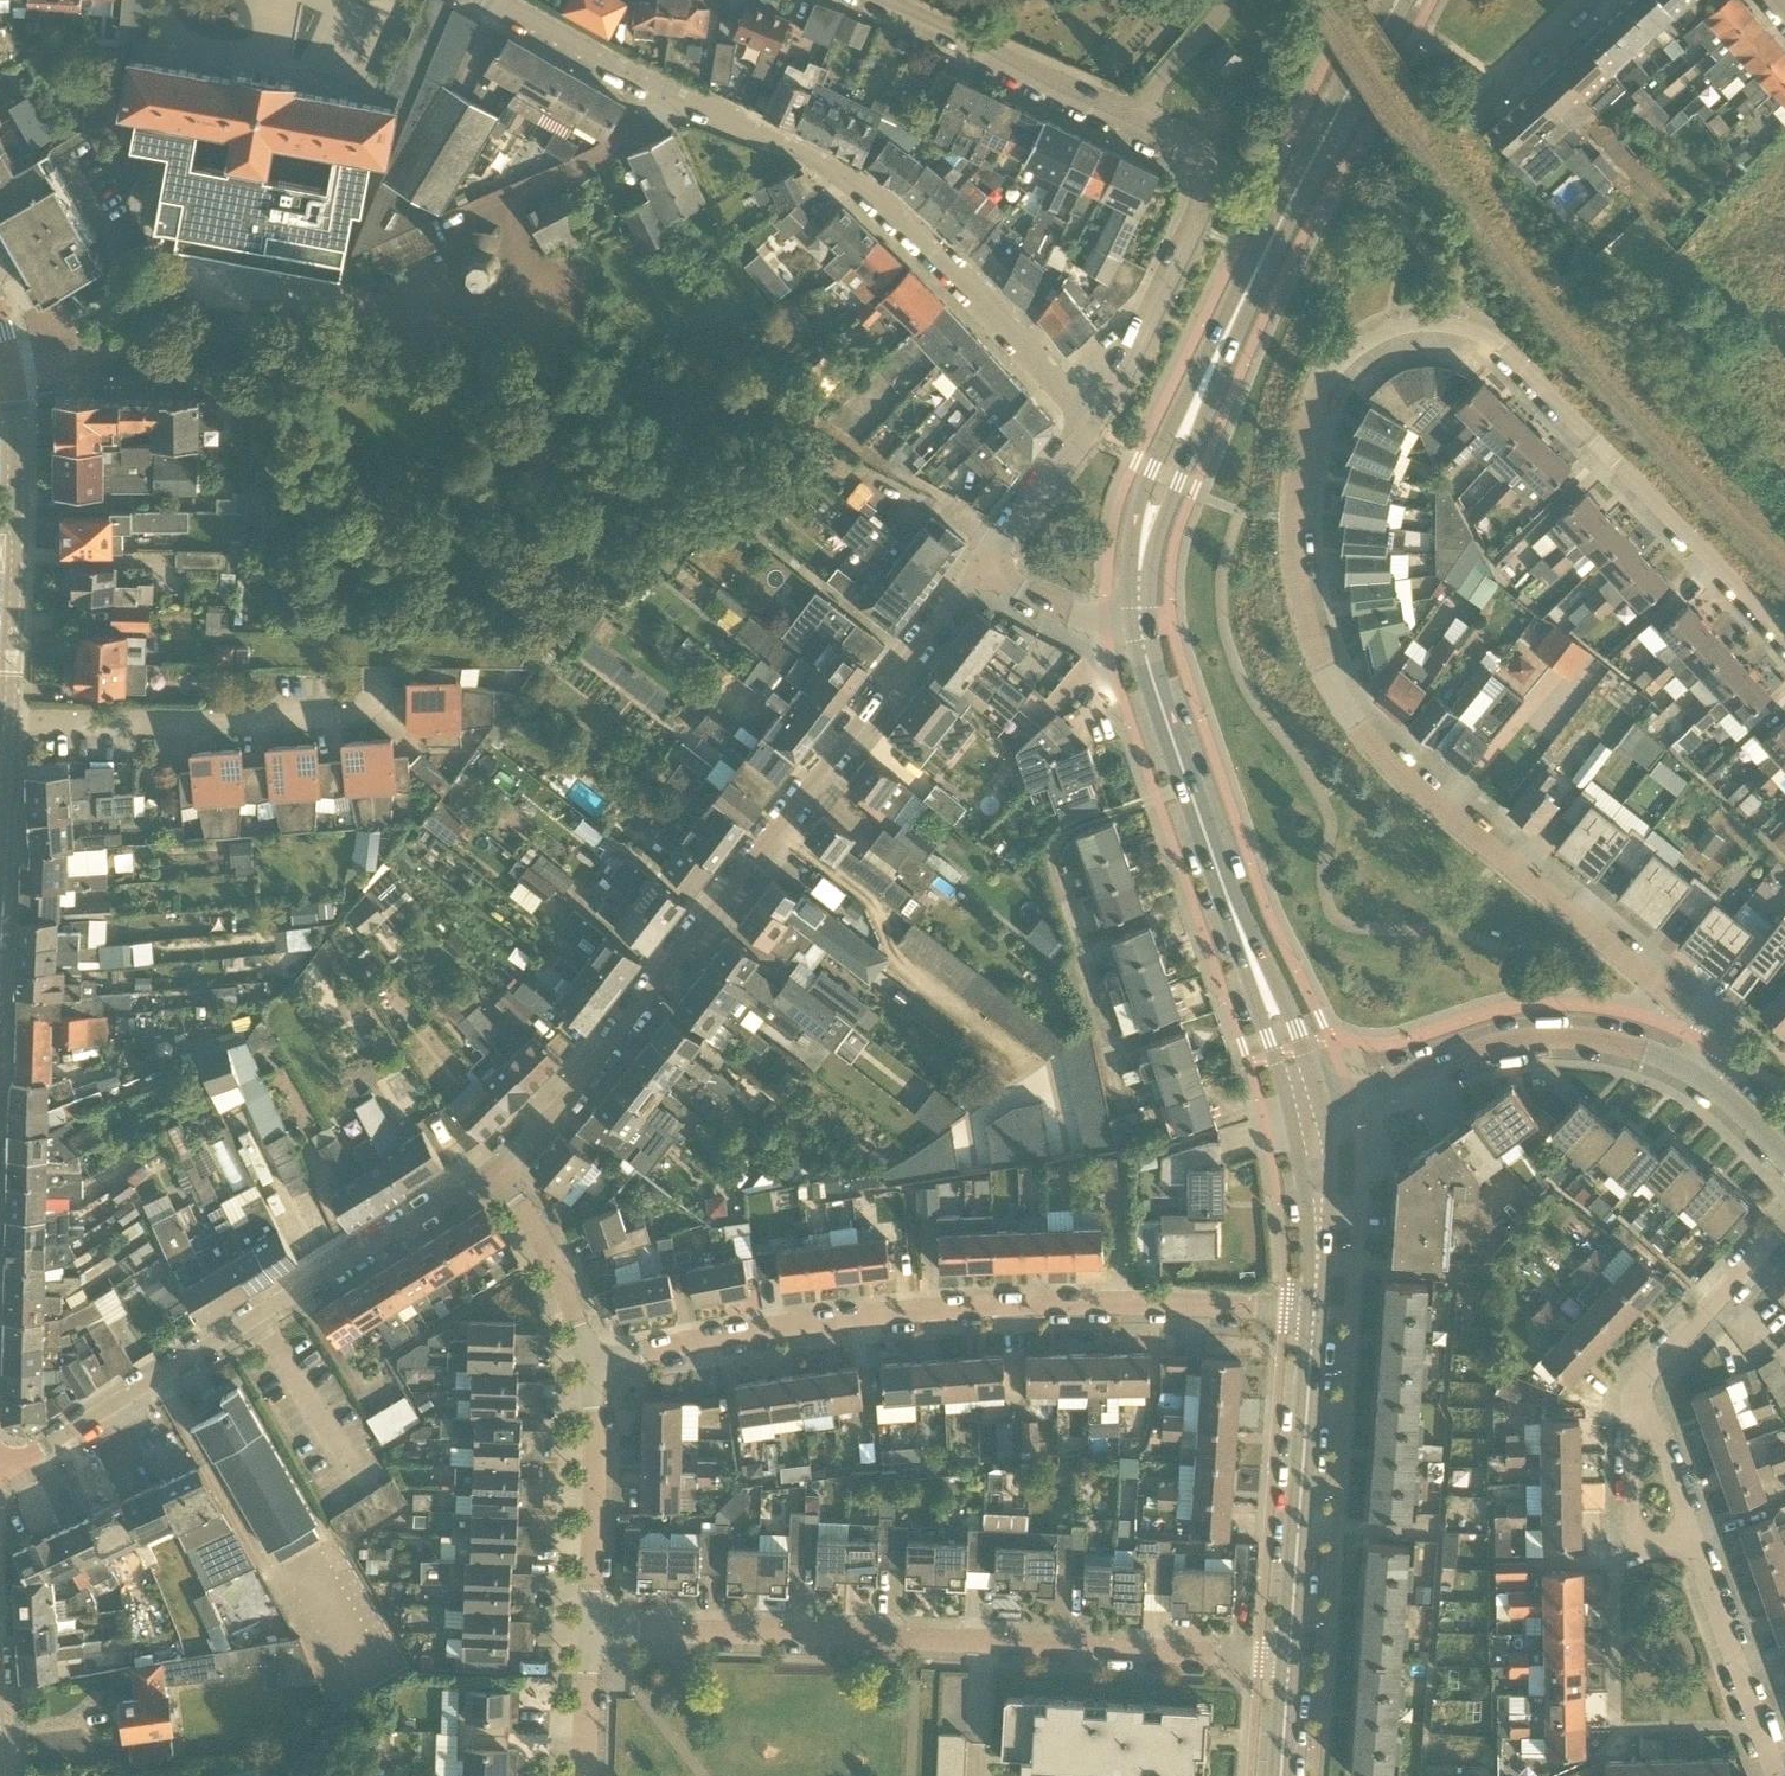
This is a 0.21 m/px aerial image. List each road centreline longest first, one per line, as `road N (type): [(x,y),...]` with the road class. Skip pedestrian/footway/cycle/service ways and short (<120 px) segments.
road 1 (residential): [(1694,1070),(1711,1027),(1408,781),(1347,712),(1323,668),(1296,572),(1296,489),(1322,386),(1366,343),(1394,331),(1465,328),(1499,346),(1784,648)]
road 2 (residential): [(495,1173),(544,1132),(981,565)]
road 3 (residential): [(590,1360),(1019,1305),(1315,1313)]
road 4 (residential): [(1290,1661),(592,1632)]
road 5 (secondary): [(1141,621),(1144,541),(1164,478),(1288,210),(1399,0)]
road 6 (residential): [(654,91),(863,188),(1092,425)]
road 7 (residential): [(378,669),(378,694),(359,716),(6,719)]
road 8 (tertiary): [(6,719),(16,444),(0,327)]
road 9 (secondary): [(1261,980),(1171,732),(1141,621)]
road 10 (residential): [(1092,425),(1207,189),(1199,159),(1139,121)]
road 11 (tertiary): [(1694,1070),(1643,1049),(1545,1036),(1351,1093)]
road 12 (secondary): [(1290,1661),(1315,1313)]
road 13 (residential): [(0,1470),(257,1319)]
road 14 (residential): [(1139,121),(877,0)]
road 15 (residential): [(257,1319),(495,1173)]
road 16 (residential): [(592,1632),(590,1360)]
road 17 (residential): [(1776,1775),(1694,1533)]
road 18 (tertiary): [(0,970),(6,719)]
road 19 (residential): [(460,218),(614,157),(654,91)]
road 20 (residential): [(1641,1397),(1652,1369),(1784,1226)]
road 21 (residential): [(590,1360),(560,1281),(495,1173)]
road 22 (residential): [(1641,1397),(1631,1437),(1635,1529),(1661,1544),(1694,1533)]
road 23 (residential): [(490,0),(654,91)]
road 24 (residential): [(981,565),(1092,425)]
road 25 (residential): [(351,1465),(257,1319)]
road 26 (residential): [(1141,621),(1085,616),(981,565)]
road 27 (residential): [(1225,0),(1139,121)]
road 28 (residential): [(1694,1533),(1641,1397)]
road 29 (residential): [(589,1775),(592,1632)]
road 30 (residential): [(1486,98),(1587,0)]
road 31 (secondary): [(1321,1103),(1293,1020),(1261,980)]
road 32 (secondary): [(1261,980),(1265,1026),(1289,1112)]
road 33 (secondary): [(1319,1229),(1330,1159),(1321,1103)]
road 34 (tertiary): [(1784,1154),(1694,1070)]
road 35 (secondary): [(1289,1112),(1319,1229)]

